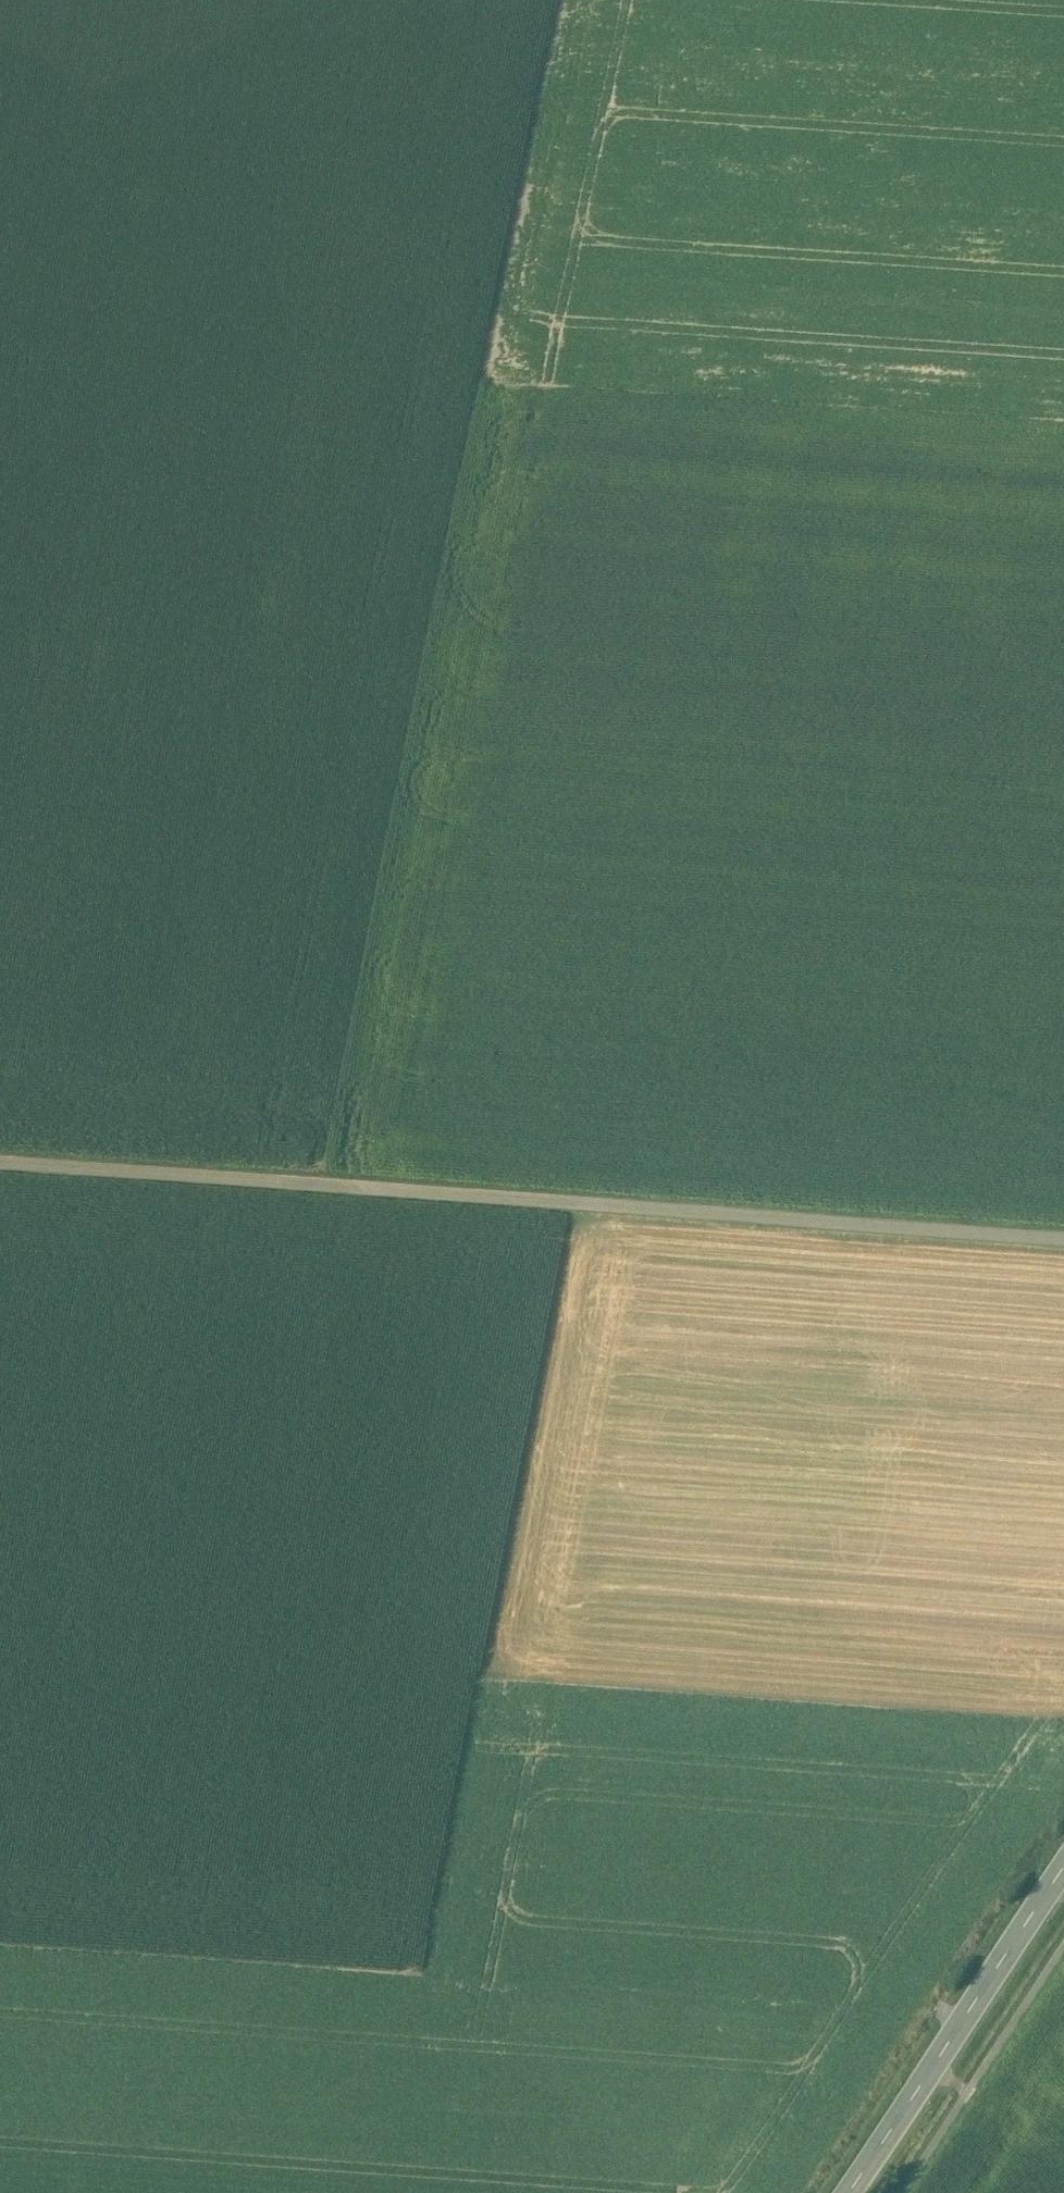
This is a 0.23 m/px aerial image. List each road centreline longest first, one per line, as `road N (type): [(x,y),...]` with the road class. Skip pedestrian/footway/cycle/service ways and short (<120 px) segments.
road 1 (unclassified): [(0,1165),(1063,1241)]
road 2 (tertiary): [(851,2192),(1063,1870)]

